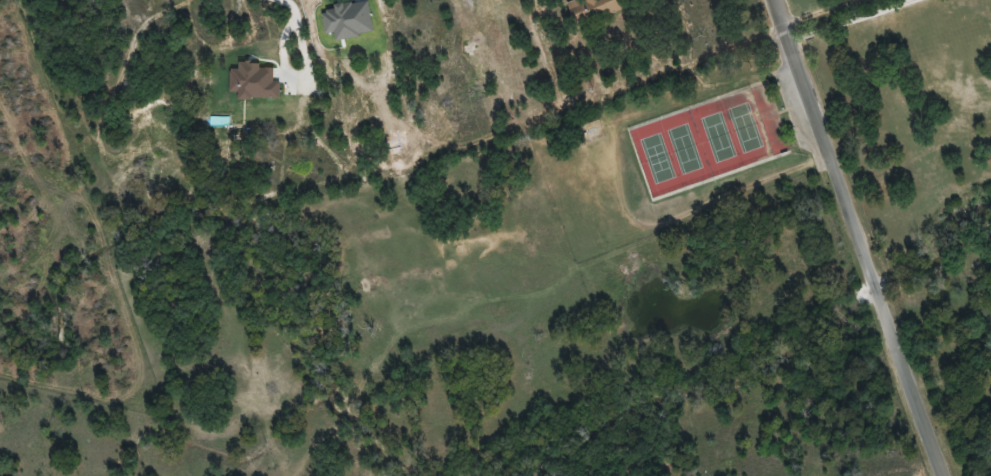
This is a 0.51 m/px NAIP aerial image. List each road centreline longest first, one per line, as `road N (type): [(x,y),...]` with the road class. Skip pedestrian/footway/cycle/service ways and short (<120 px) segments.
road 1 (residential): [(950,475),(777,0)]

